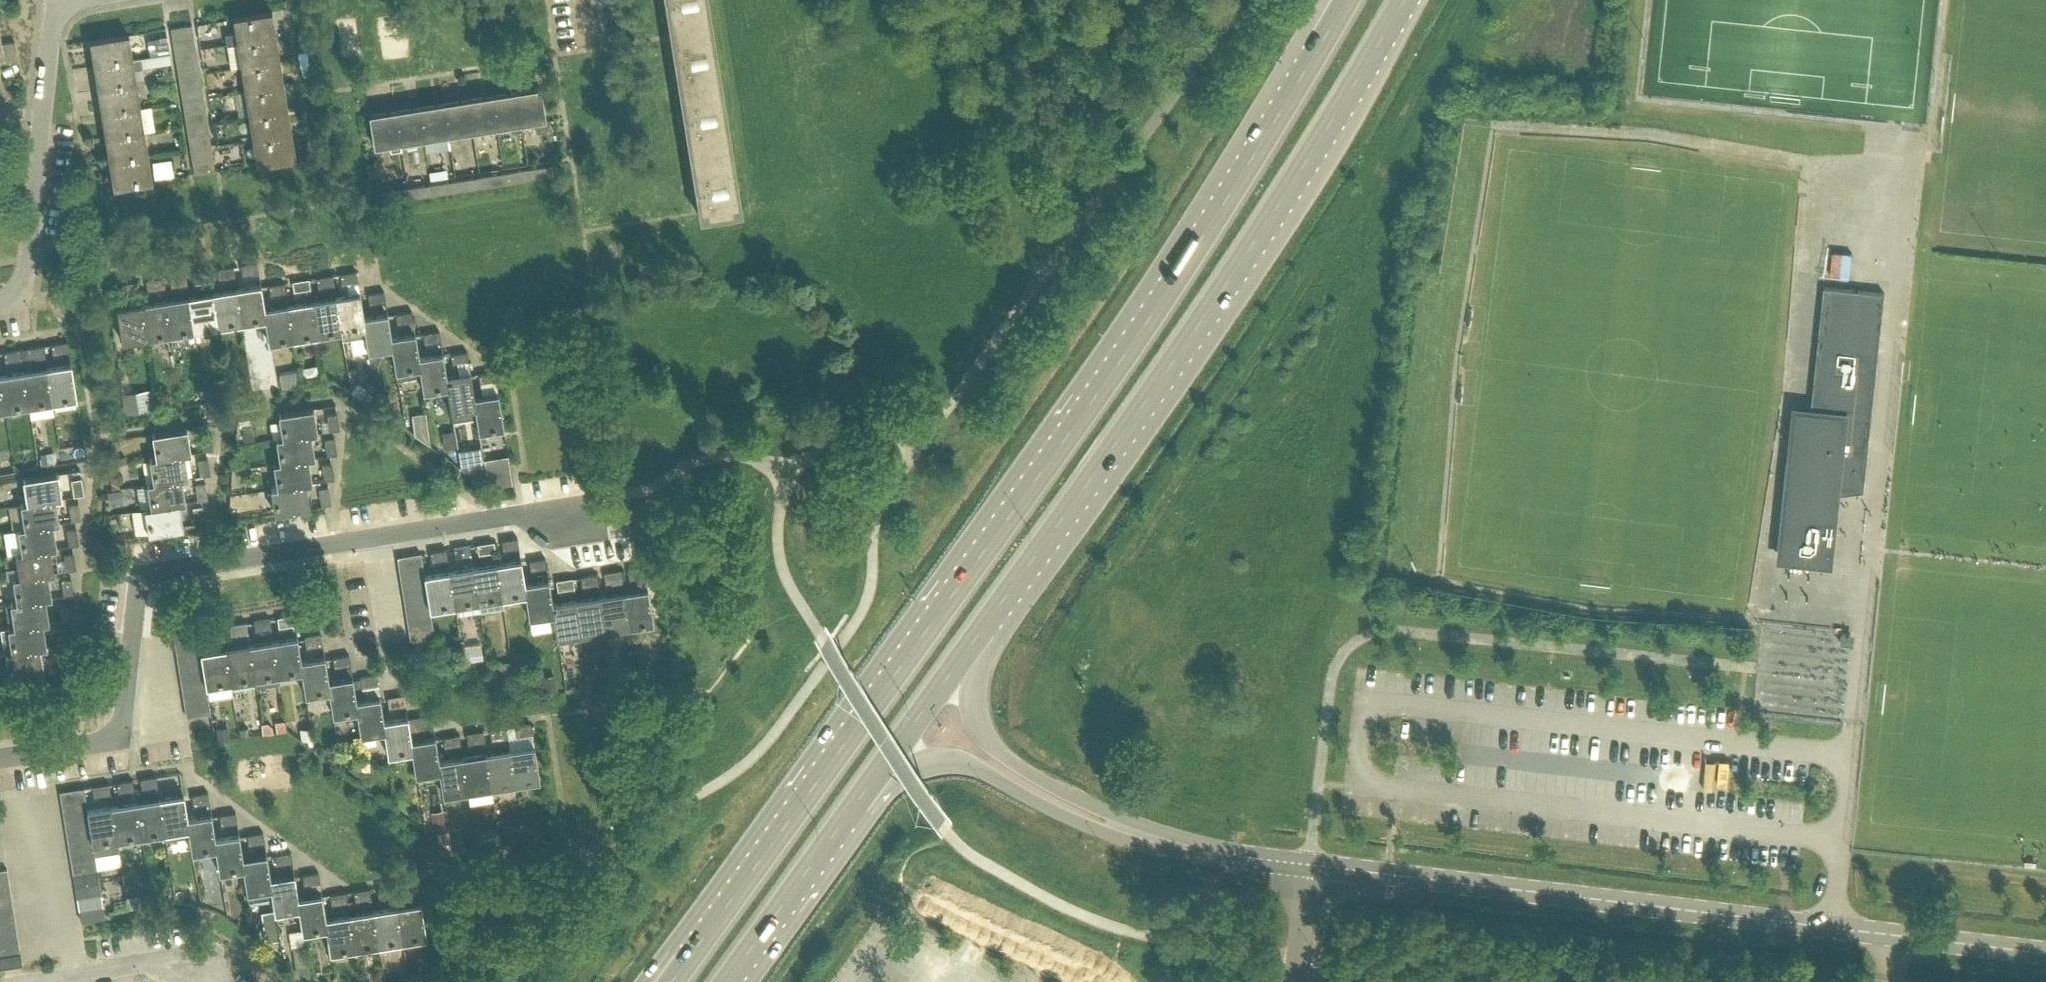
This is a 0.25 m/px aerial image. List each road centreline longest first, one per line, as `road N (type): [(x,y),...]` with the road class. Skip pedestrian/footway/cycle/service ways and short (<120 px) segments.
road 1 (primary): [(1345,0),(1087,407),(685,961)]
road 2 (primary): [(983,629),(1180,357),(1405,0)]
road 3 (tertiary): [(2045,950),(1312,868)]
road 4 (residential): [(0,757),(95,741),(122,717),(133,586),(153,569),(595,500)]
road 5 (residential): [(0,303),(20,299),(56,17),(76,0)]
road 6 (primary): [(855,808),(895,773),(946,759),(1090,826),(1125,828)]
road 7 (primary): [(1125,828),(1002,756),(981,733),(969,675),(983,629)]
road 8 (primary): [(855,808),(983,629)]
road 9 (primary): [(727,981),(855,808)]
road 10 (residential): [(23,981),(217,953)]
road 11 (tertiary): [(1312,868),(1157,842),(1125,828)]

